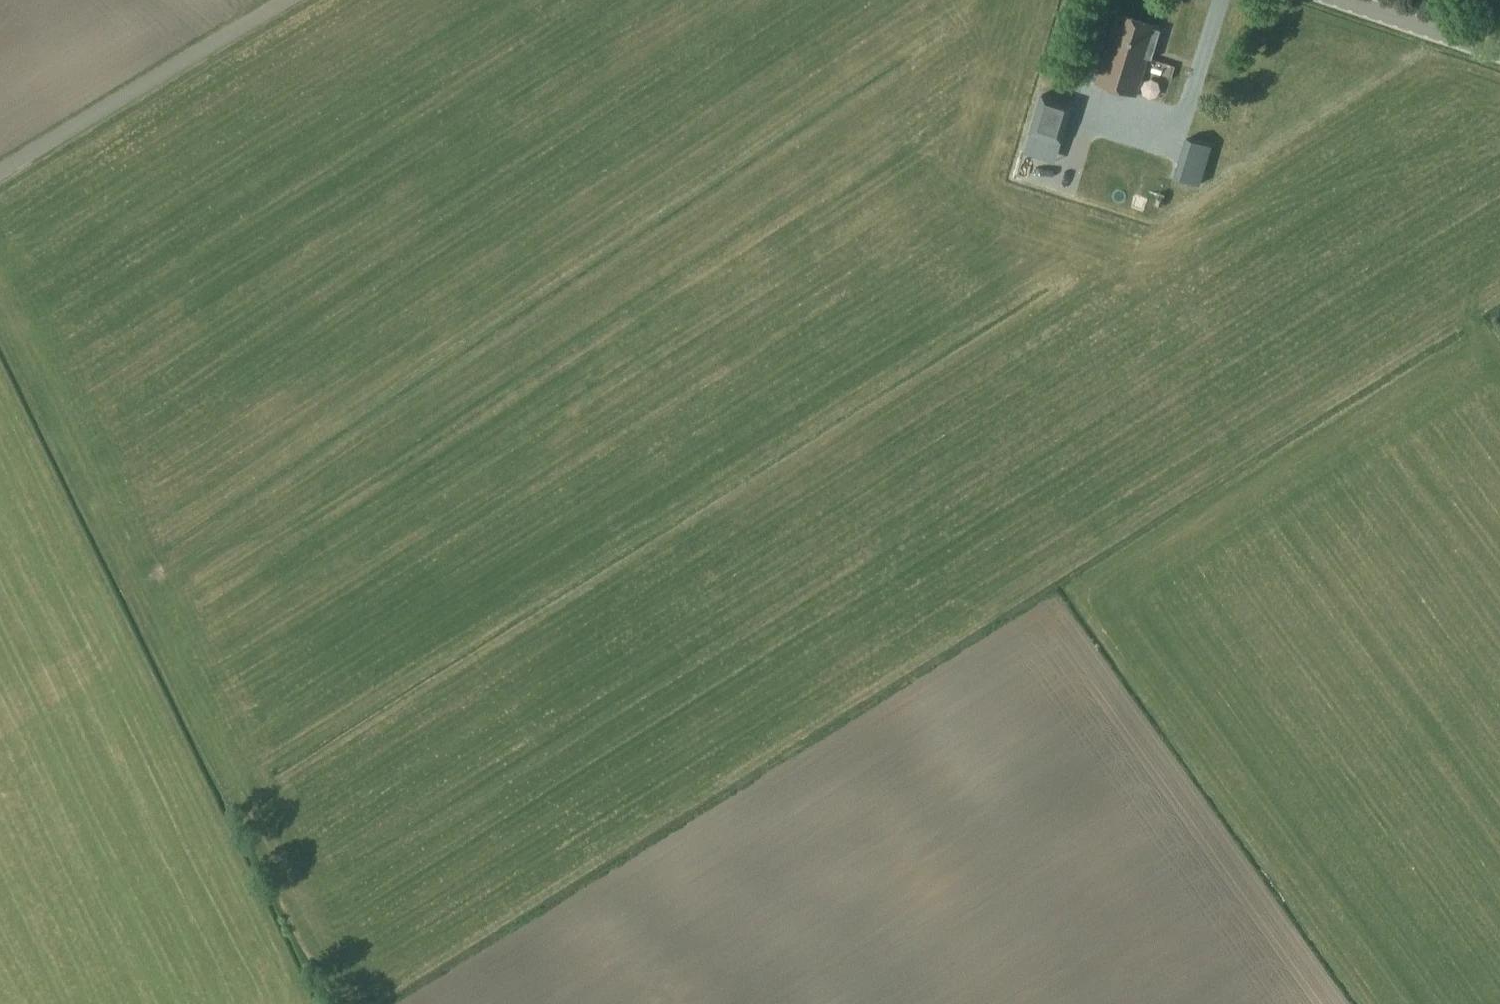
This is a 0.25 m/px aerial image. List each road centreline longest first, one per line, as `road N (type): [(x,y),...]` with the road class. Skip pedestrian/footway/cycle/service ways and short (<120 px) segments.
road 1 (unclassified): [(0,170),(277,0)]
road 2 (unclassified): [(1499,49),(1359,0)]

